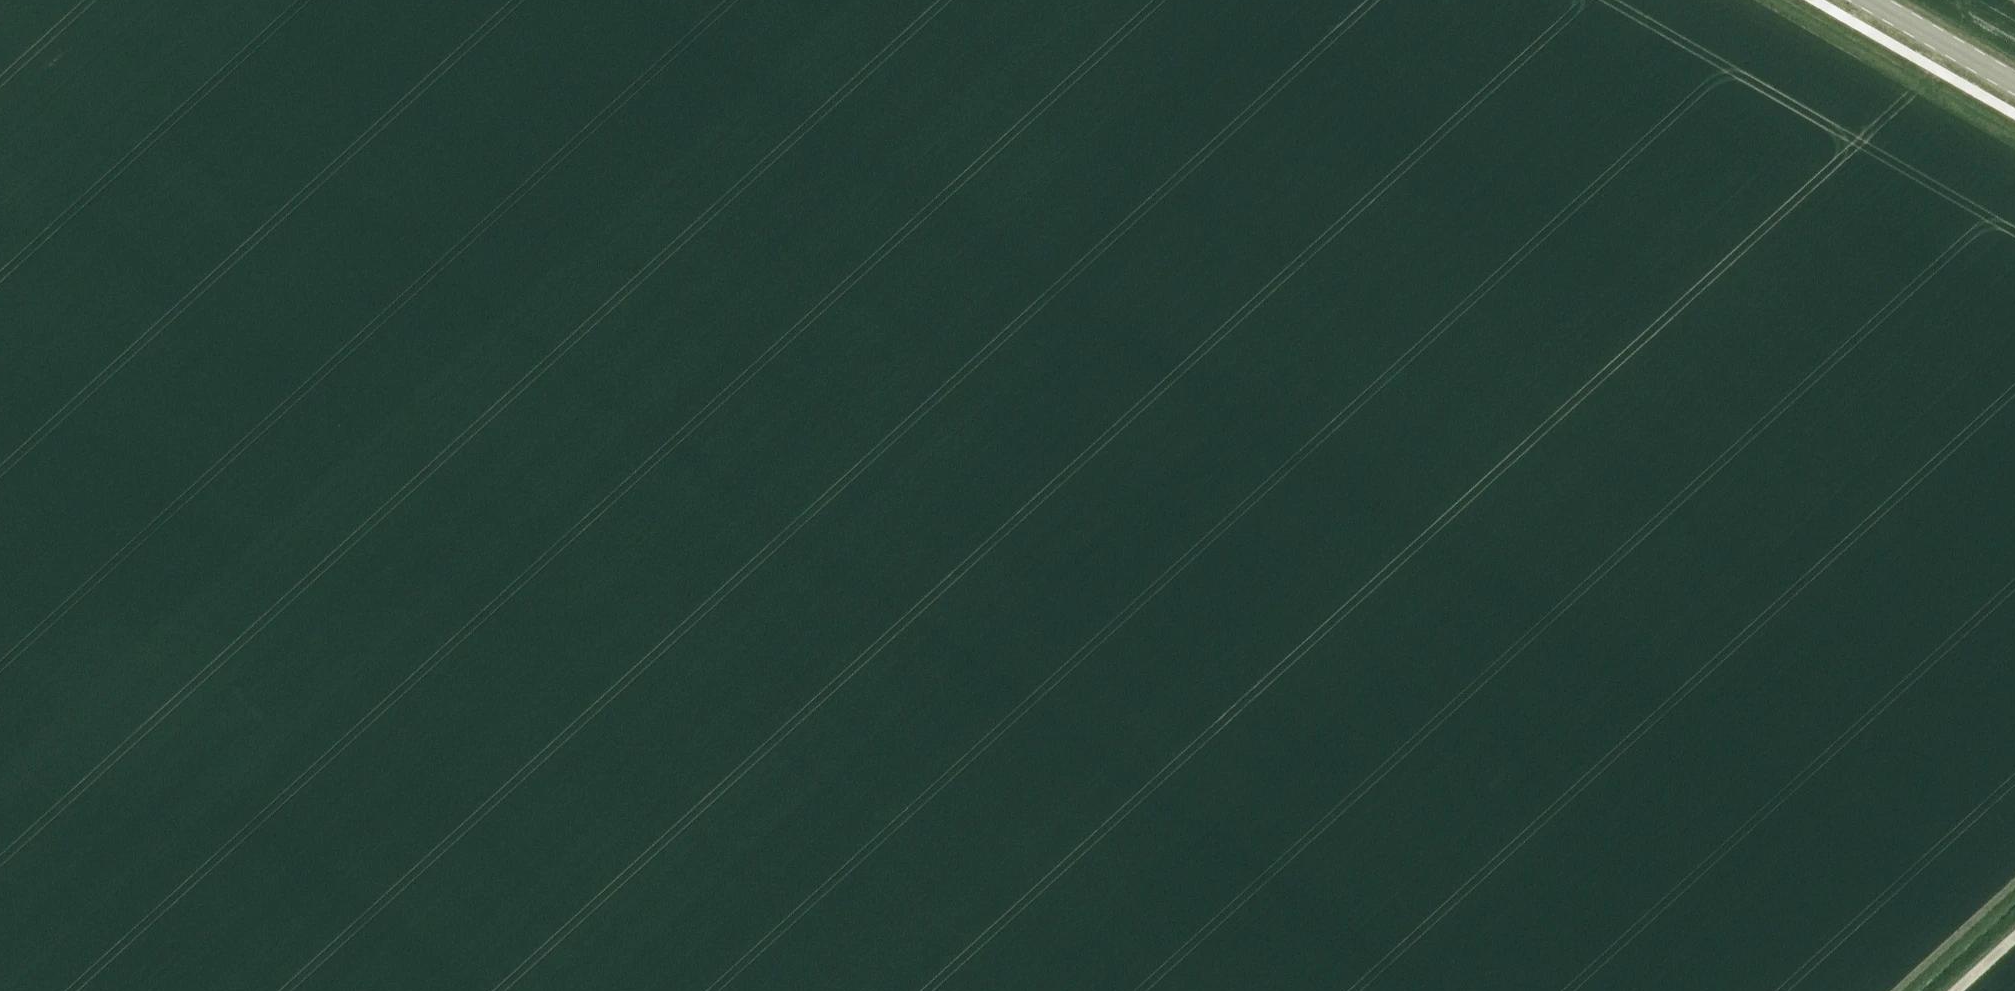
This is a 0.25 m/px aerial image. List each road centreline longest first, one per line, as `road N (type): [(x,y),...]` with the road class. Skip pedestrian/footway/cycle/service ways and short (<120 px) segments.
road 1 (secondary): [(2014,82),(1872,0)]

